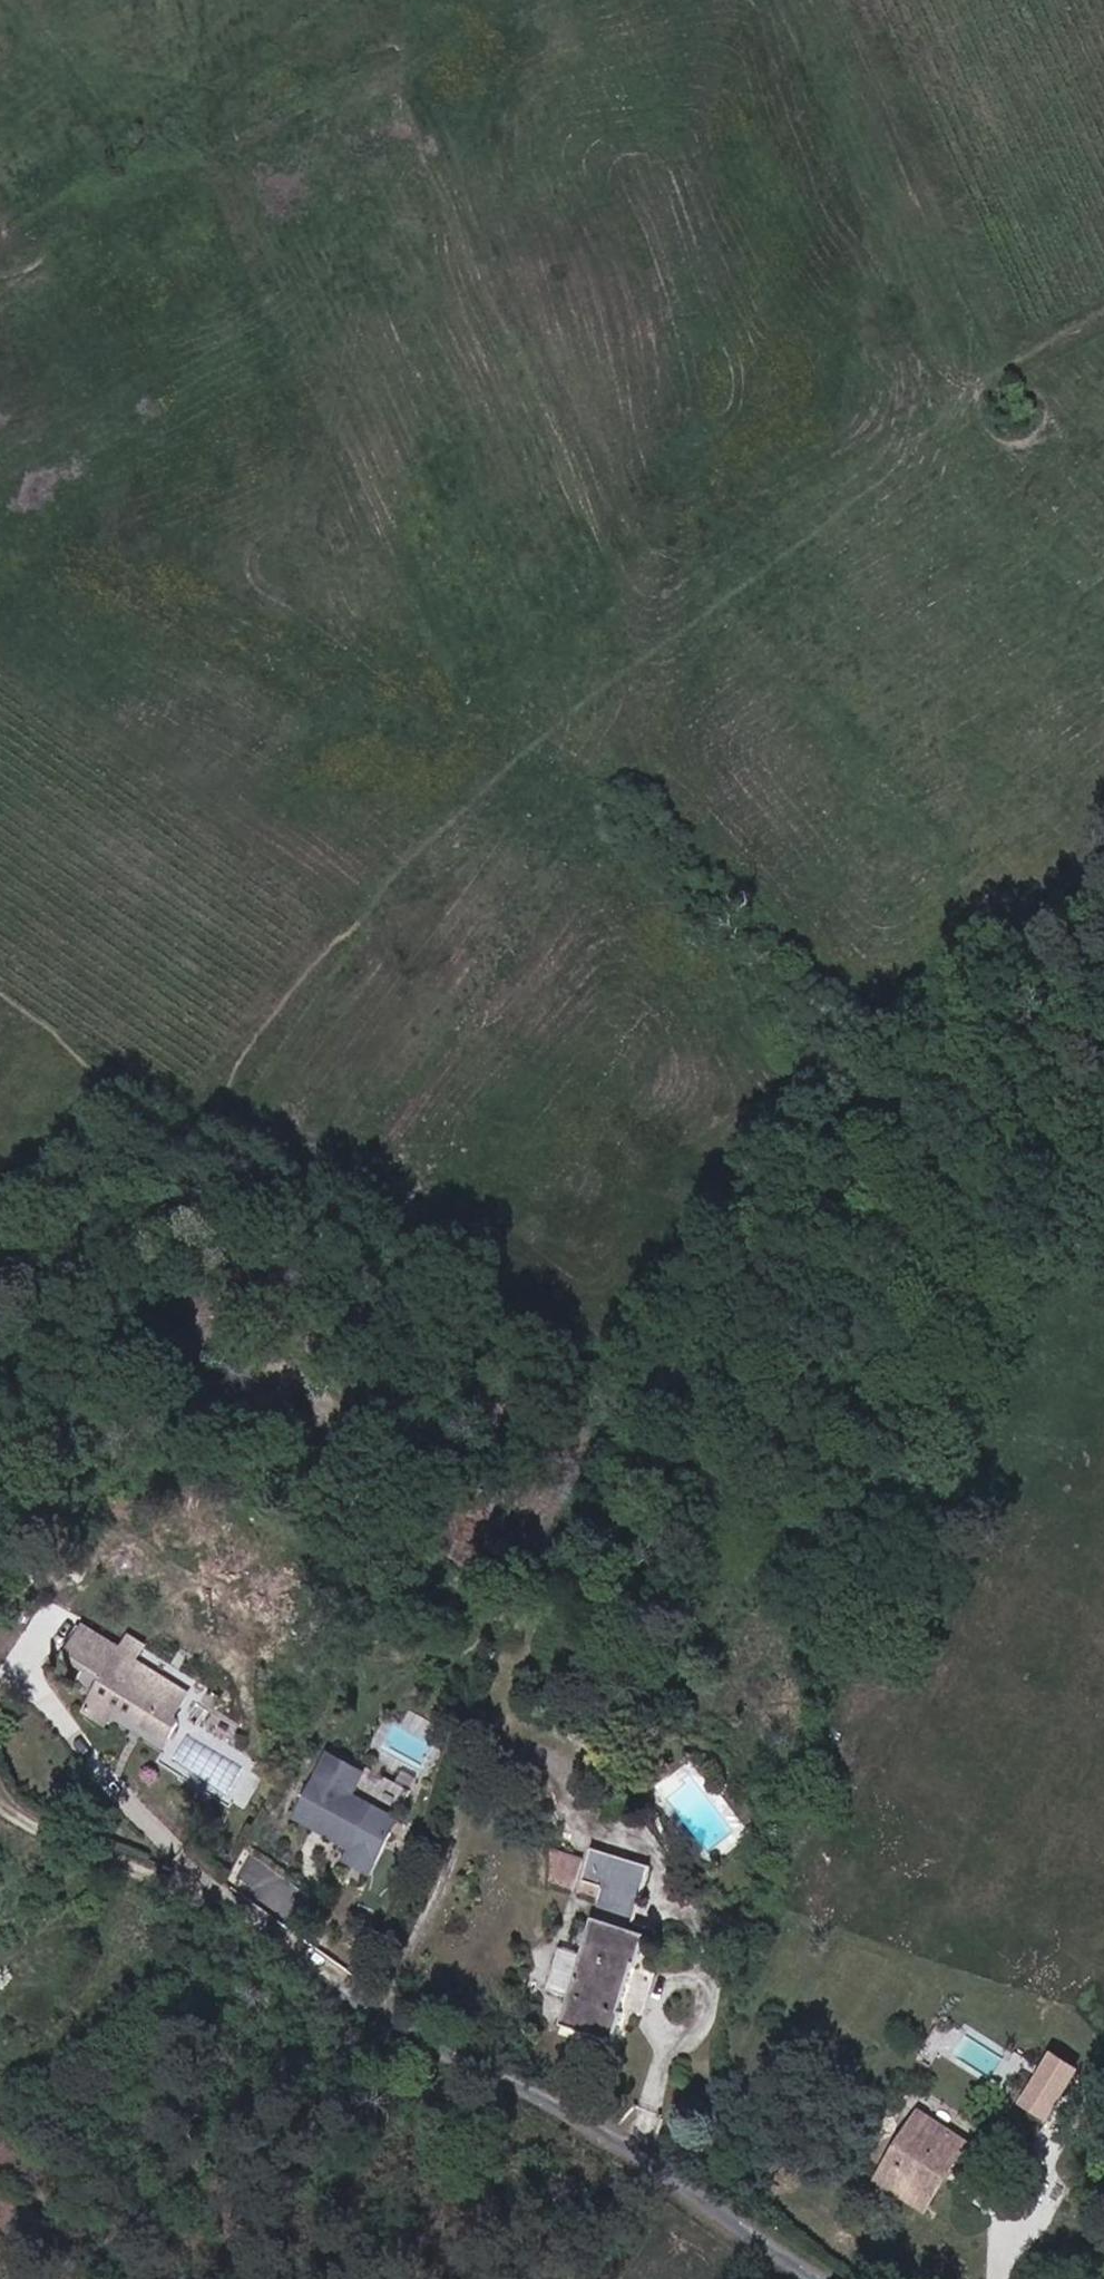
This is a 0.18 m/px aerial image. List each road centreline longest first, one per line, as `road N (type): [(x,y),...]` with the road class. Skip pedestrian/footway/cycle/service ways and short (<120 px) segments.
road 1 (residential): [(0,1803),(175,1909),(436,2039),(841,2278)]

